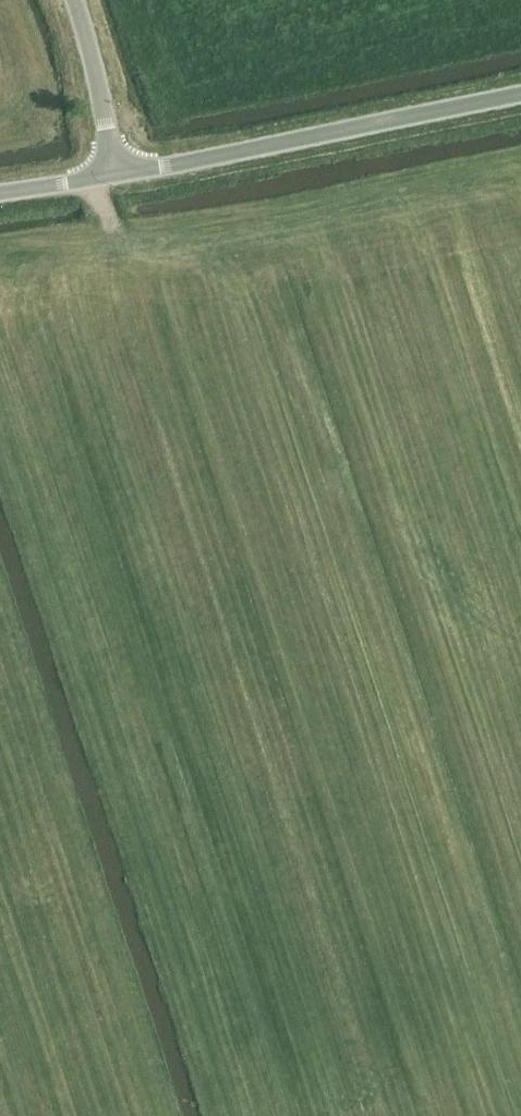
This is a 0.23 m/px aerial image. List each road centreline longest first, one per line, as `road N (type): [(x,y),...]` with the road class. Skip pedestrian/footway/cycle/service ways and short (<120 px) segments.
road 1 (unclassified): [(119,183),(520,96)]
road 2 (unclassified): [(119,183),(71,0)]
road 3 (unclassified): [(0,199),(119,183)]

